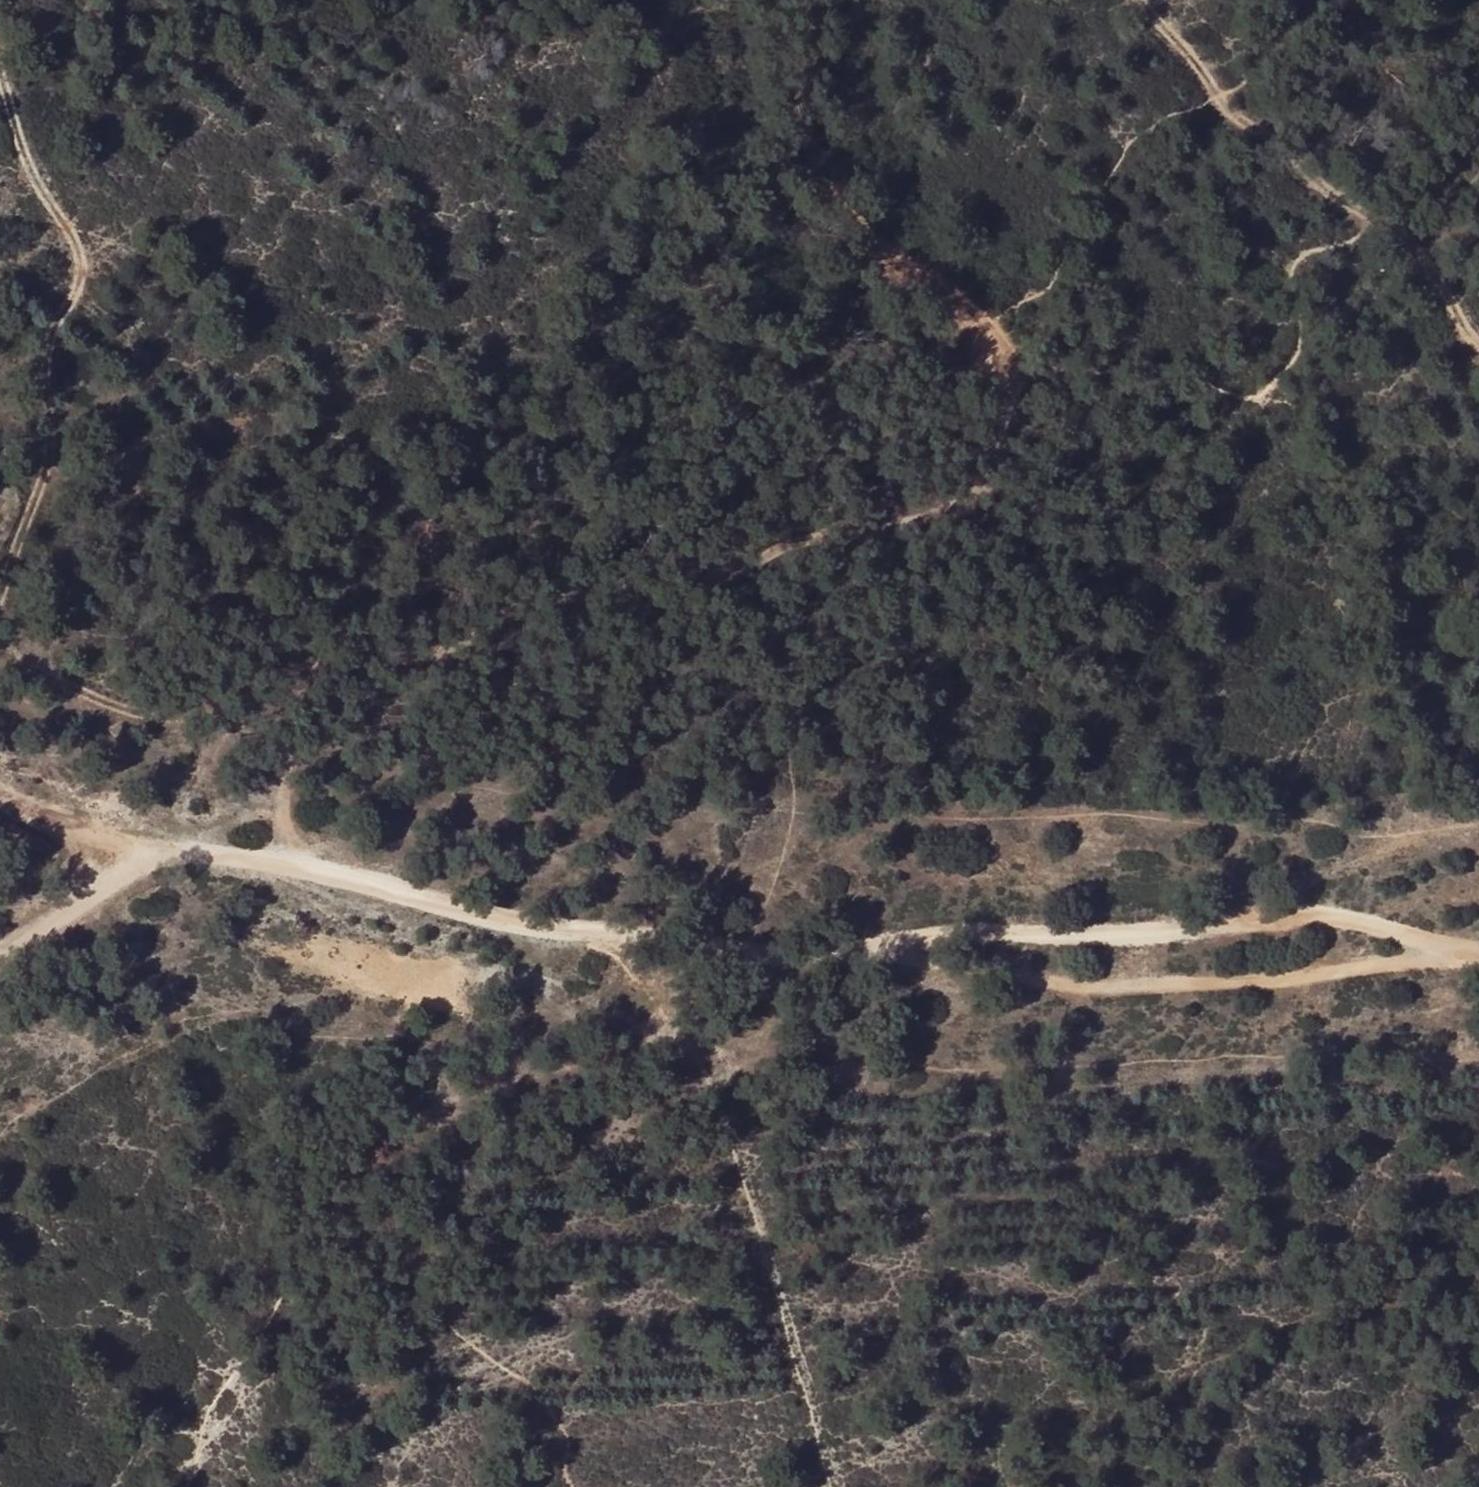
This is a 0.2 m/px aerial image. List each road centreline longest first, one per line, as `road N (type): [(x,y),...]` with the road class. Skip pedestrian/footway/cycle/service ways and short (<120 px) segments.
road 1 (track): [(1478,952),(1323,913),(1092,936),(969,925),(843,951),(550,931),(308,867),(28,819),(0,804)]
road 2 (track): [(0,964),(140,842)]

